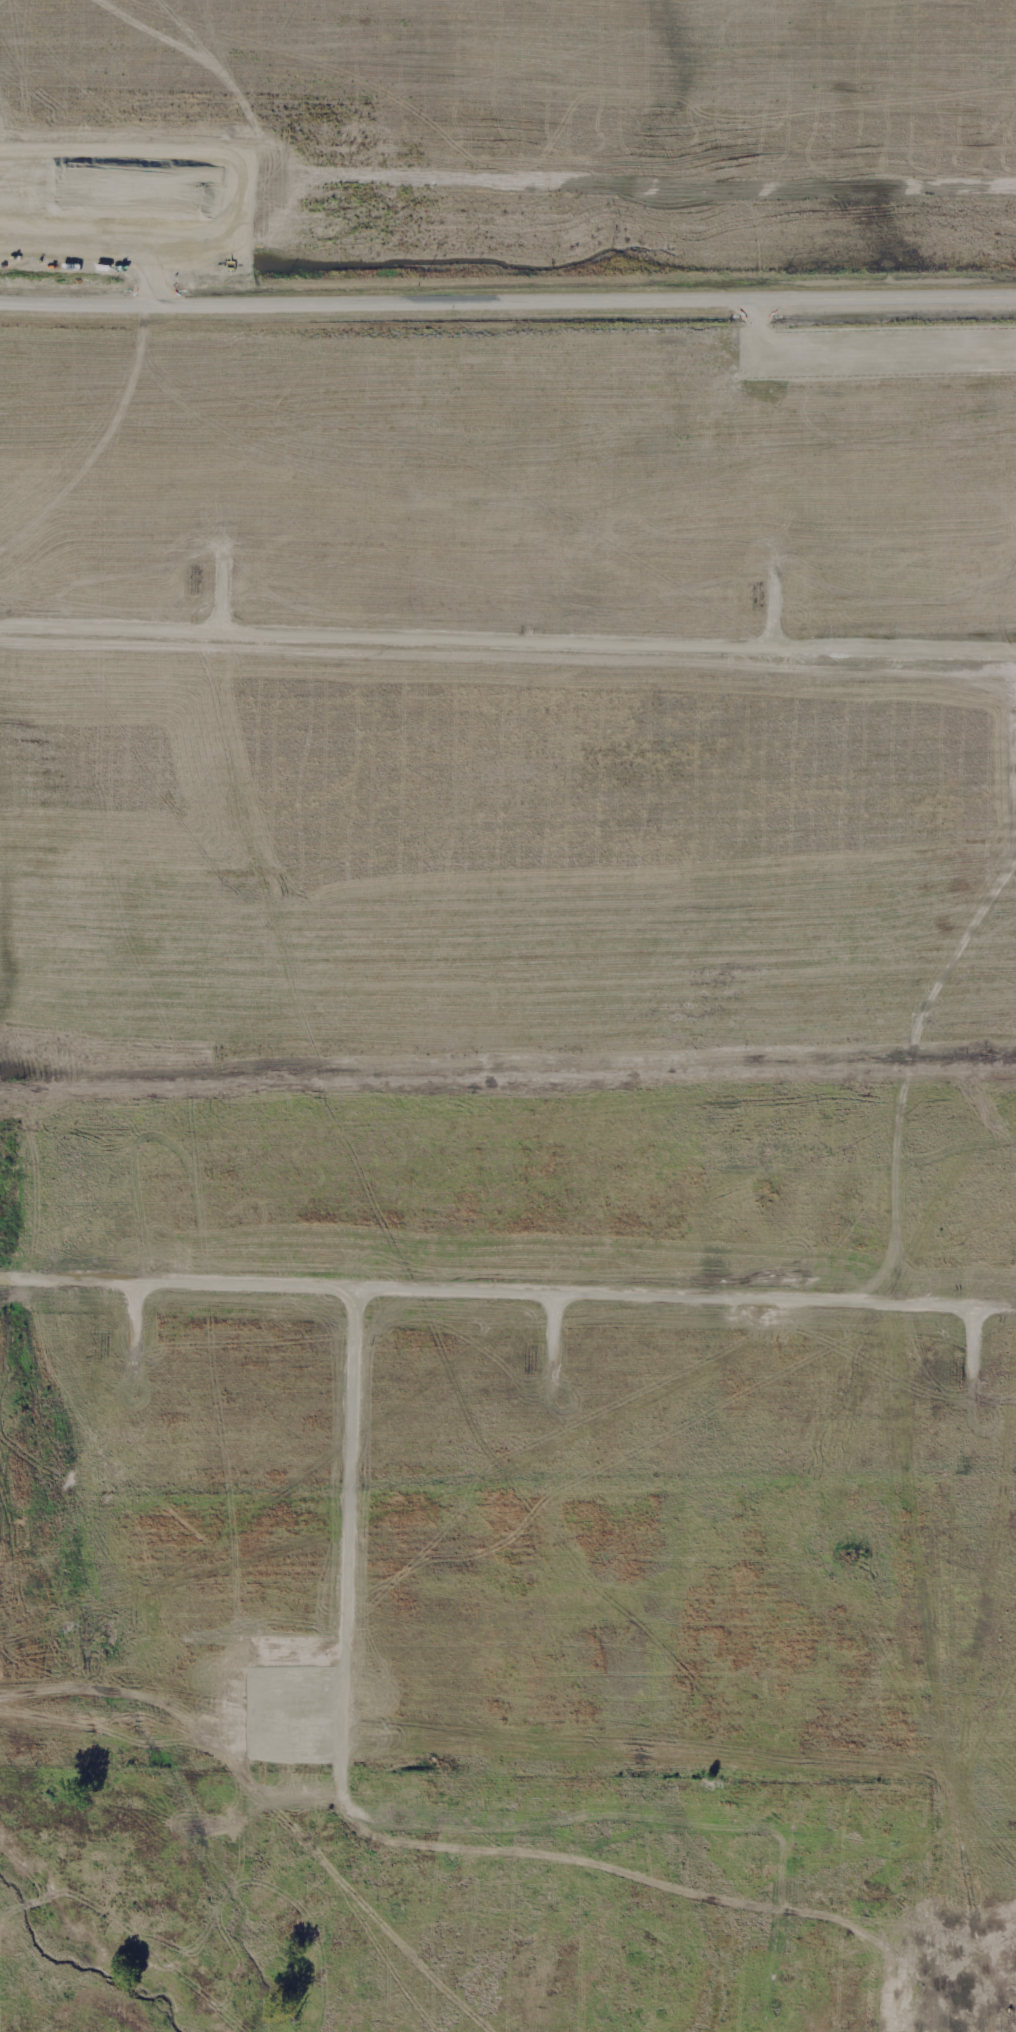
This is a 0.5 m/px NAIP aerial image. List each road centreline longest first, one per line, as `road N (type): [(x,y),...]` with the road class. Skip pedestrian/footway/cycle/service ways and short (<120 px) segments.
road 1 (tertiary): [(1015,298),(0,302)]

